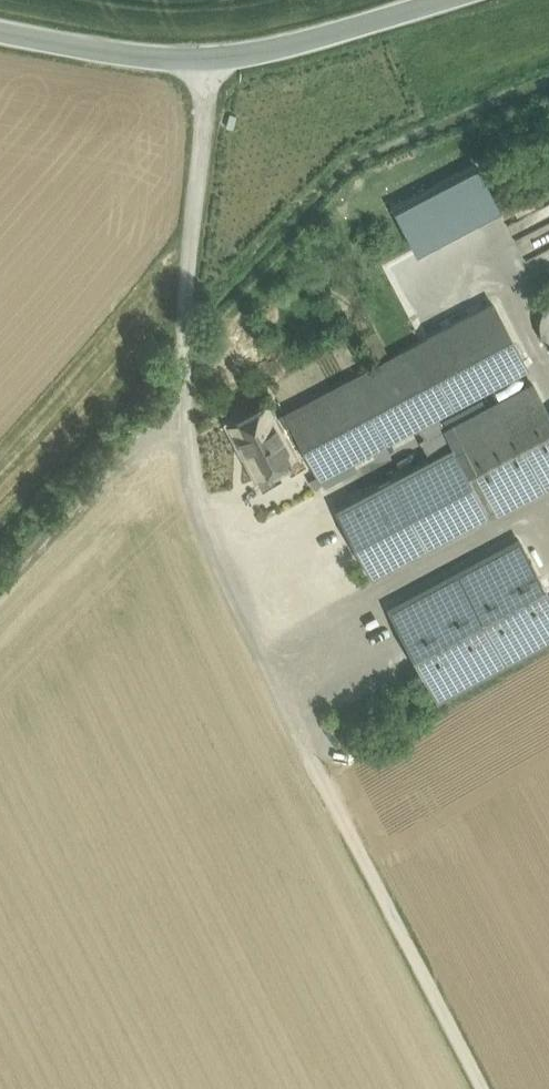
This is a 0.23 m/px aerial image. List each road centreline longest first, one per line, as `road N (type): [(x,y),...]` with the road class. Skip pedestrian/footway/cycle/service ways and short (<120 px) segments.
road 1 (track): [(219,59),(187,294),(183,411),(203,528),(498,1088)]
road 2 (secondary): [(0,30),(193,62),(253,54),(435,0)]
road 3 (track): [(268,652),(548,504)]
road 4 (track): [(183,411),(0,603)]

